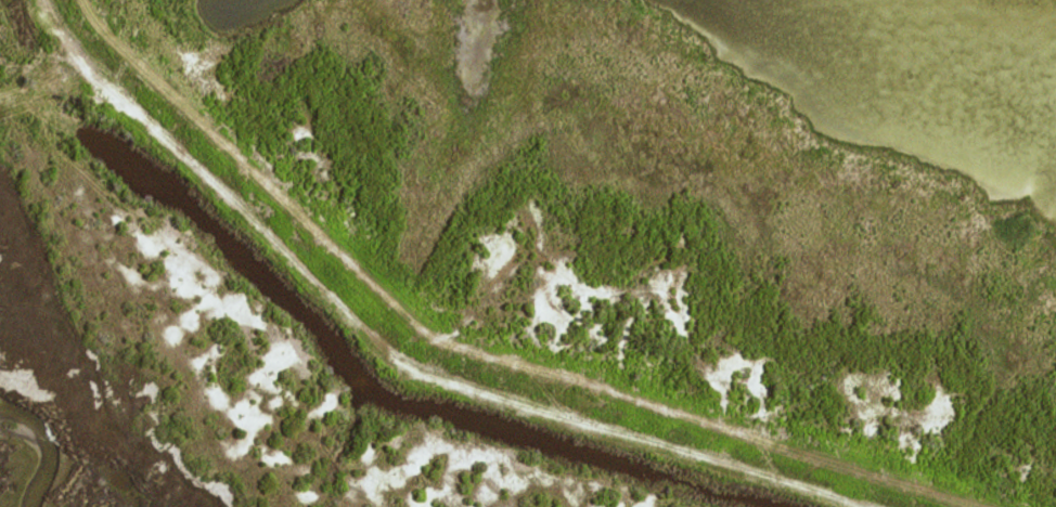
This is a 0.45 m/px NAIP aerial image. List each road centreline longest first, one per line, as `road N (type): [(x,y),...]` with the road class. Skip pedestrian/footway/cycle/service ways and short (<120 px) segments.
road 1 (track): [(83,0),(111,38),(432,335),(761,441),(787,481),(871,506)]
road 2 (track): [(787,481),(411,366),(81,62),(45,0)]

